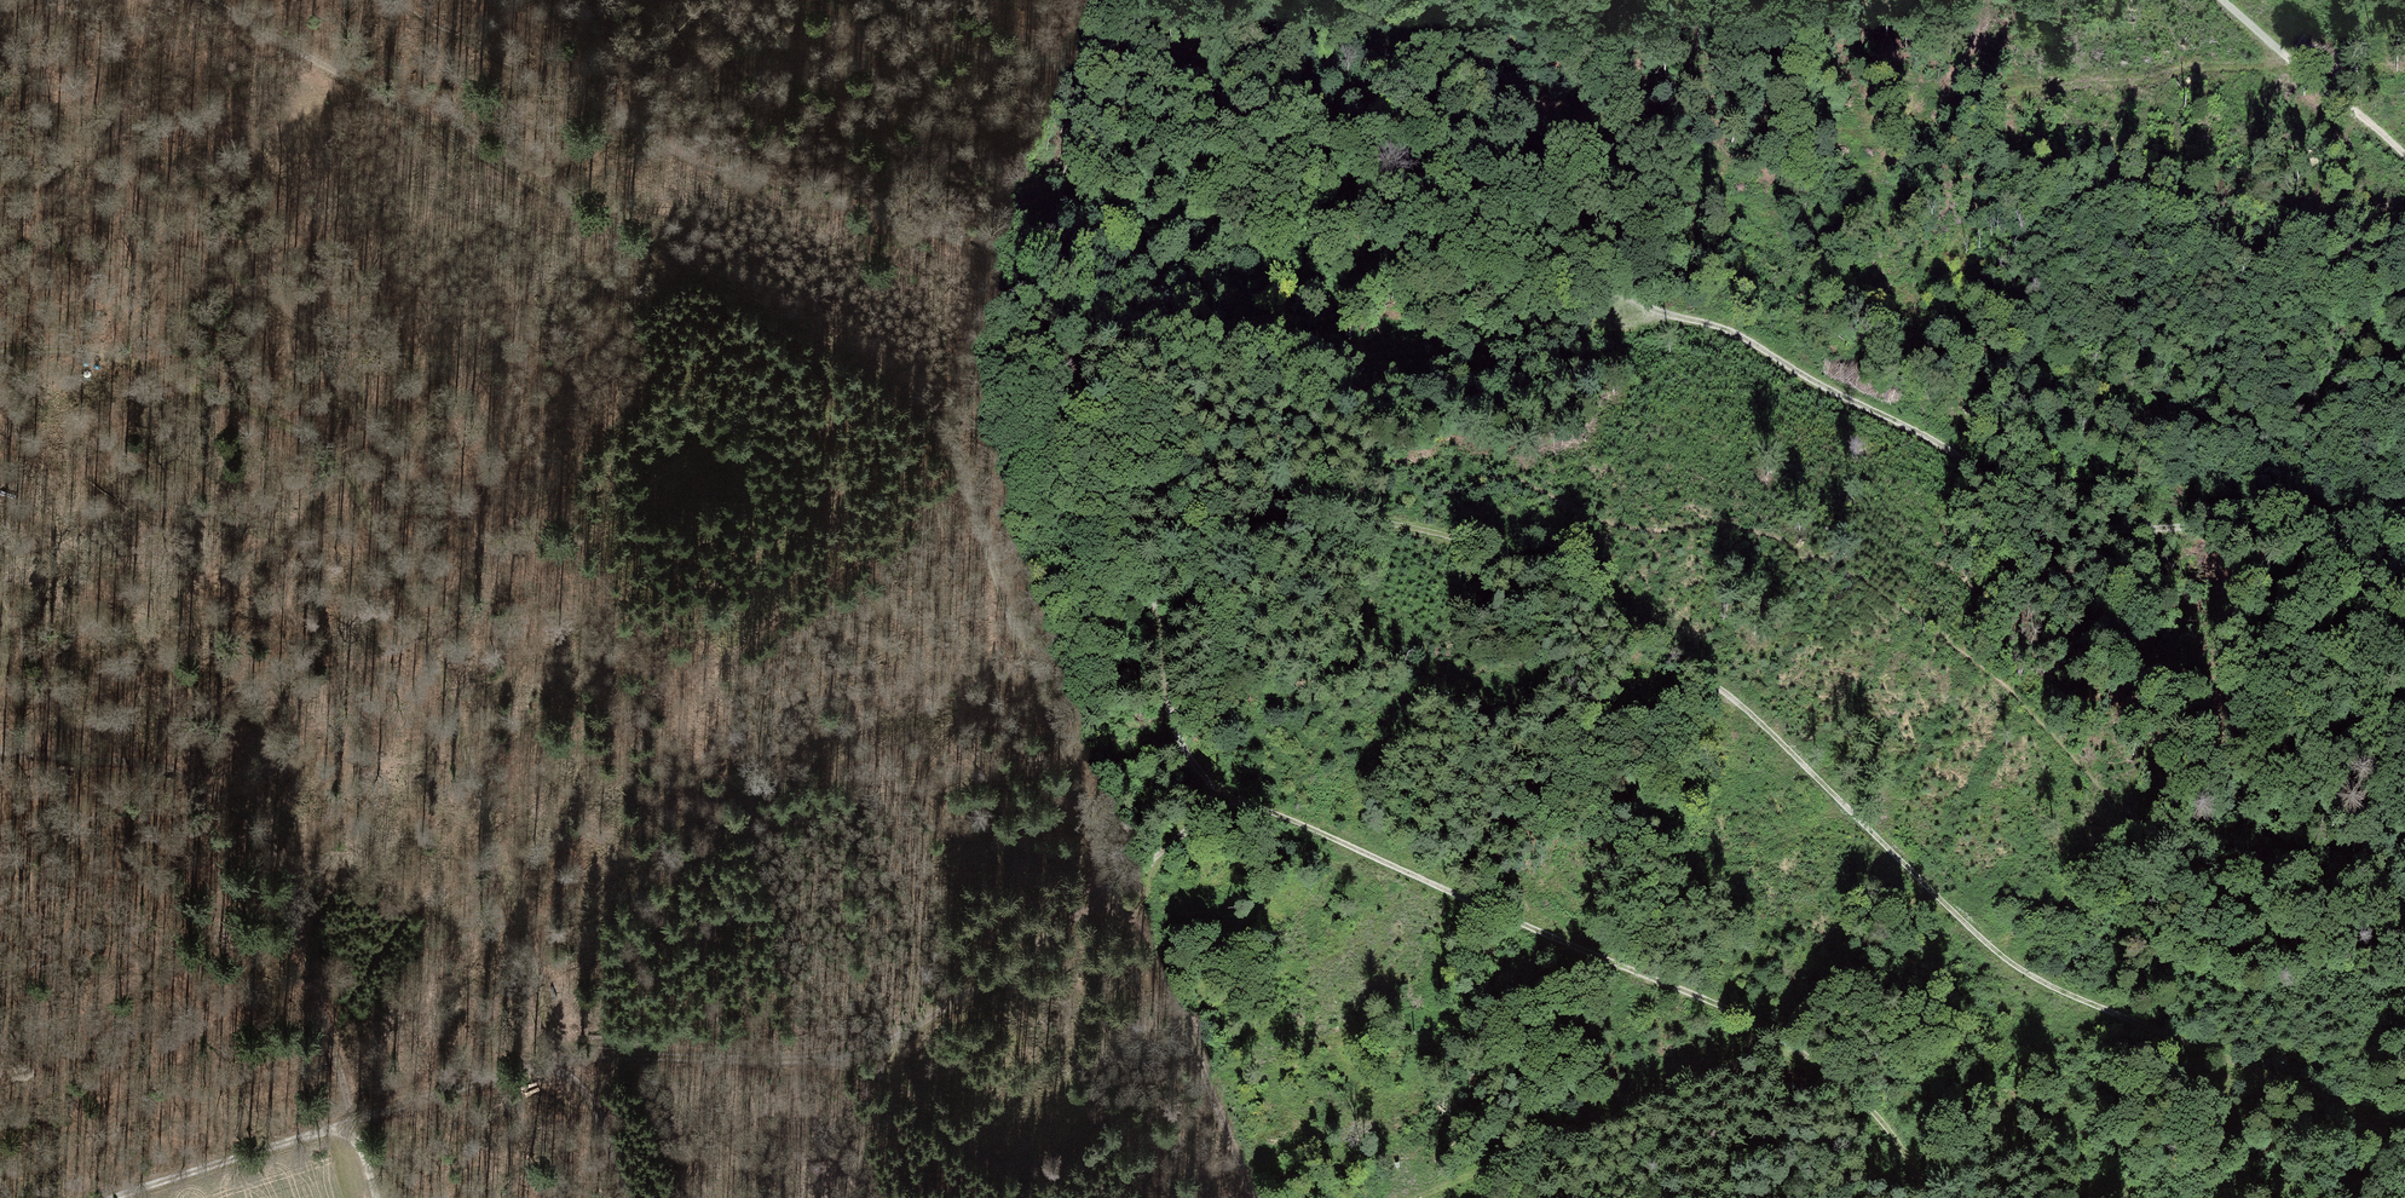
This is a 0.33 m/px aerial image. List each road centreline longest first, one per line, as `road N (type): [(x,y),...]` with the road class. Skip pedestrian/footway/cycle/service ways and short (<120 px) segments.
road 1 (track): [(2404,509),(2095,523),(2020,503),(1735,331),(1642,325),(1622,316),(1599,267),(1396,149),(1204,85),(1051,56),(978,52),(857,0)]
road 2 (track): [(1968,946),(1723,691),(1477,544),(1311,506),(1244,497),(1212,504),(1169,537),(1152,576),(1150,614),(1173,734),(1225,801)]
road 3 (track): [(0,353),(118,357),(225,395),(322,452),(384,532),(435,642),(559,1060)]
road 4 (track): [(1108,895),(1225,801),(1259,806),(1722,1007),(1797,1048),(1853,1090),(1939,1197)]
road 5 (track): [(946,435),(915,400),(841,349),(573,210),(214,0)]
road 6 (track): [(559,1060),(865,1053),(1108,895)]
road 7 (track): [(0,750),(131,770),(223,795),(271,840),(355,1112)]
road 8 (track): [(1108,895),(1105,851),(946,435)]
road 9 (track): [(1968,946),(2404,1133)]
road 10 (track): [(1797,1048),(1738,1062),(1421,1197)]
road 11 (track): [(940,236),(751,84),(673,0)]
road 12 (track): [(1255,1197),(1141,909)]
road 13 (track): [(113,1197),(355,1112)]
road 14 (track): [(2220,0),(2404,168)]
road 15 (track): [(865,1053),(1026,1197)]
road 16 (track): [(559,1060),(355,1112)]
road 17 (track): [(623,1197),(594,1113),(559,1060)]

